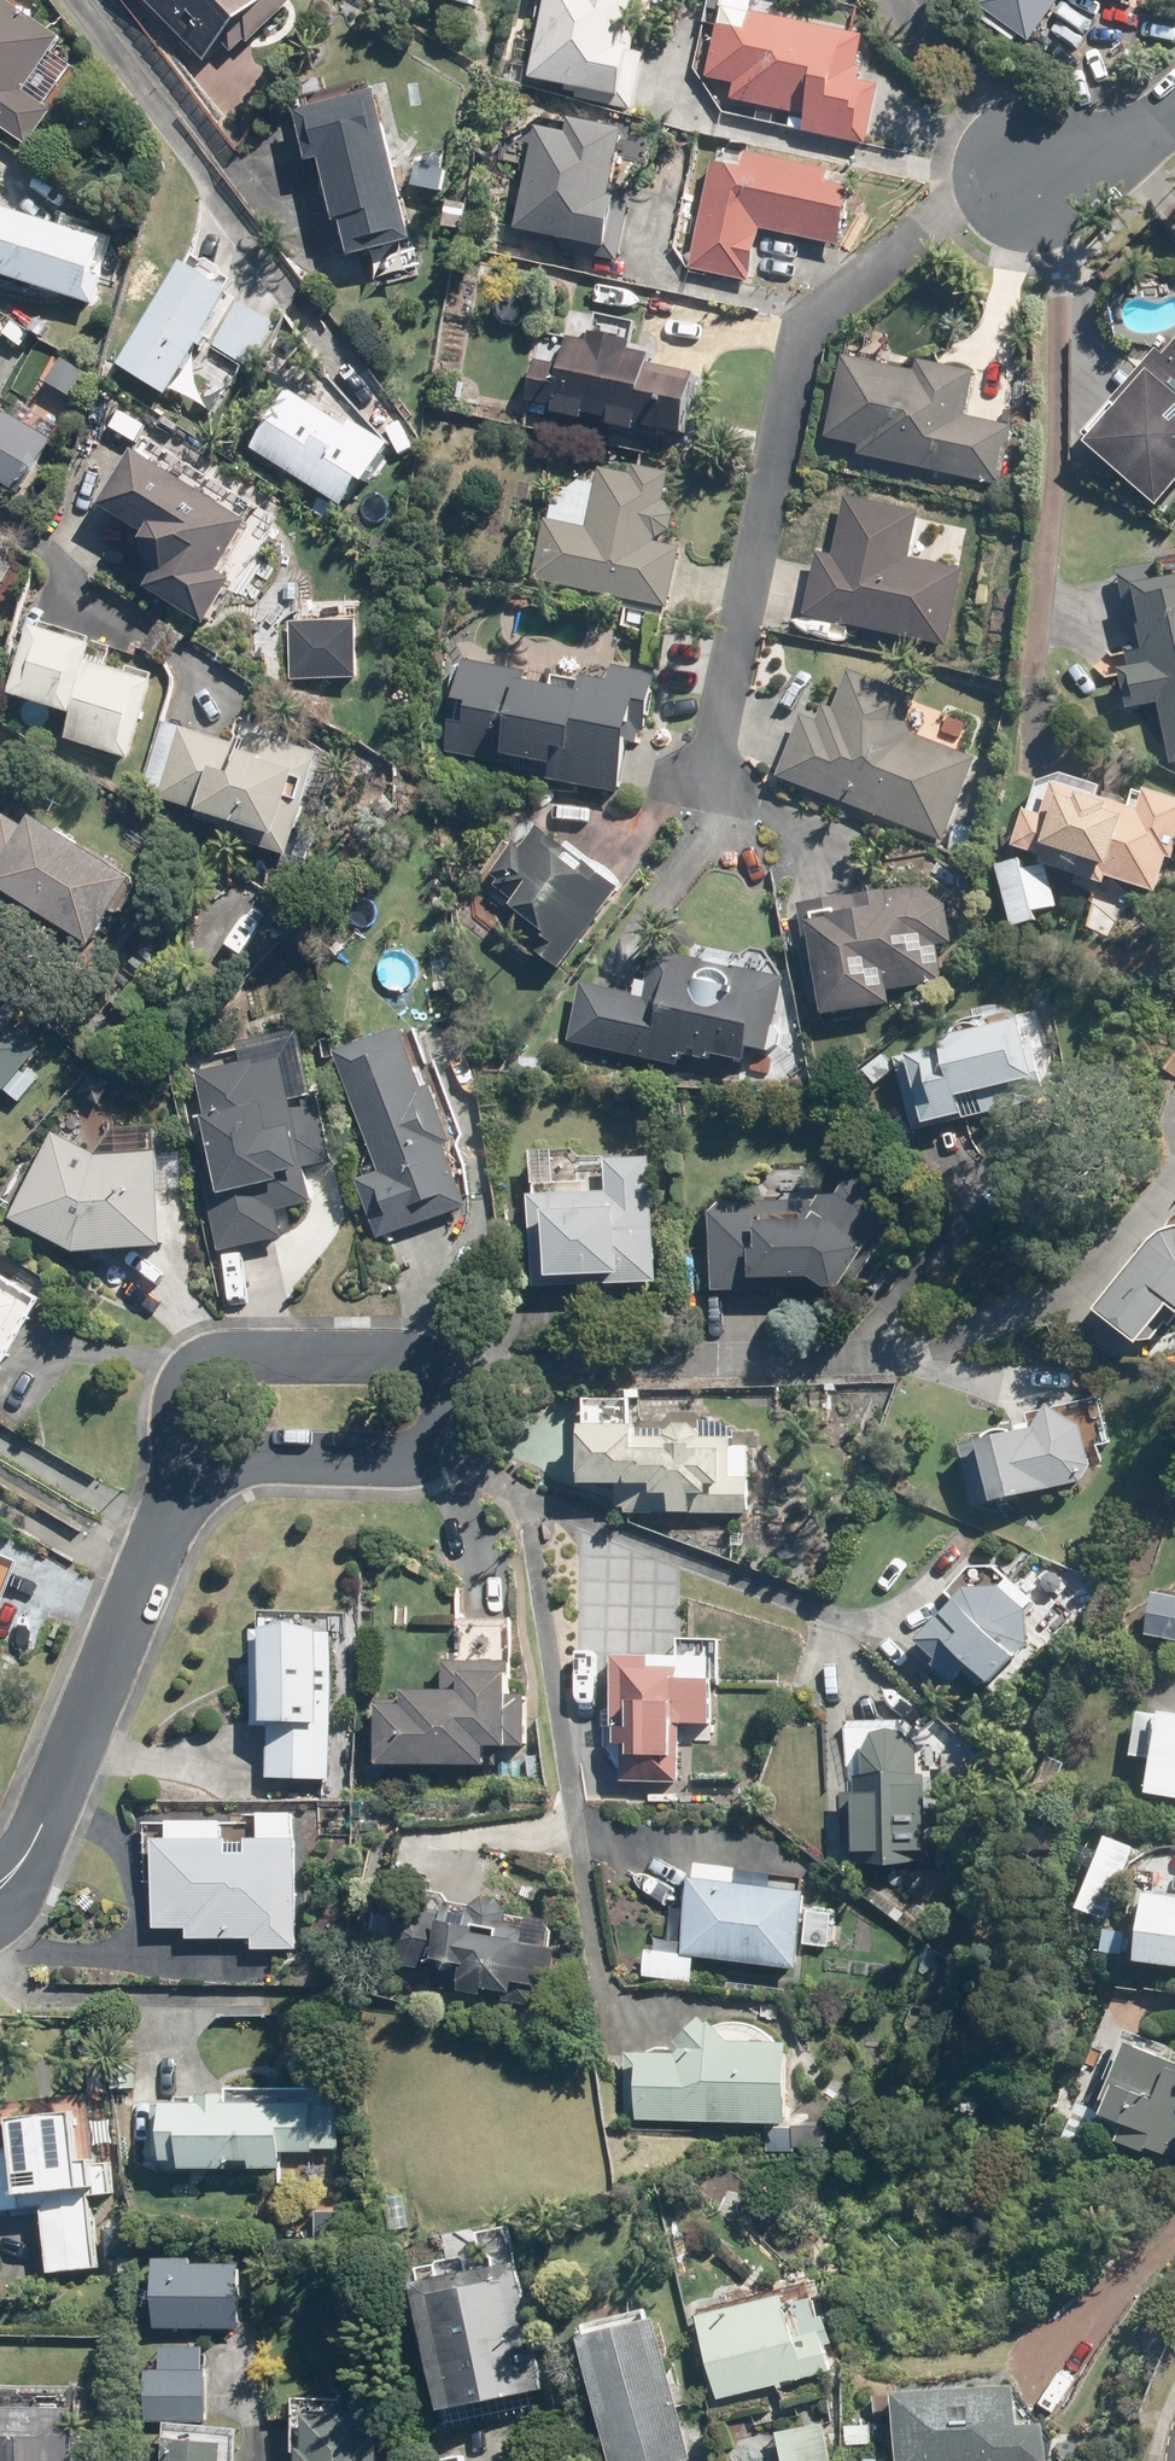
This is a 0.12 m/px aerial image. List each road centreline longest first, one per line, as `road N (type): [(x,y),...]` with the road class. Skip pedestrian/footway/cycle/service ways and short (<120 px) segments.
road 1 (residential): [(170,1497),(170,1403),(187,1372),(243,1356),(412,1356),(433,1363),(446,1382),(443,1438),(417,1459),(383,1470),(237,1463)]
road 2 (residential): [(170,1497),(28,1859),(0,1889)]
road 3 (residential): [(1028,183),(1150,131),(1174,108)]

